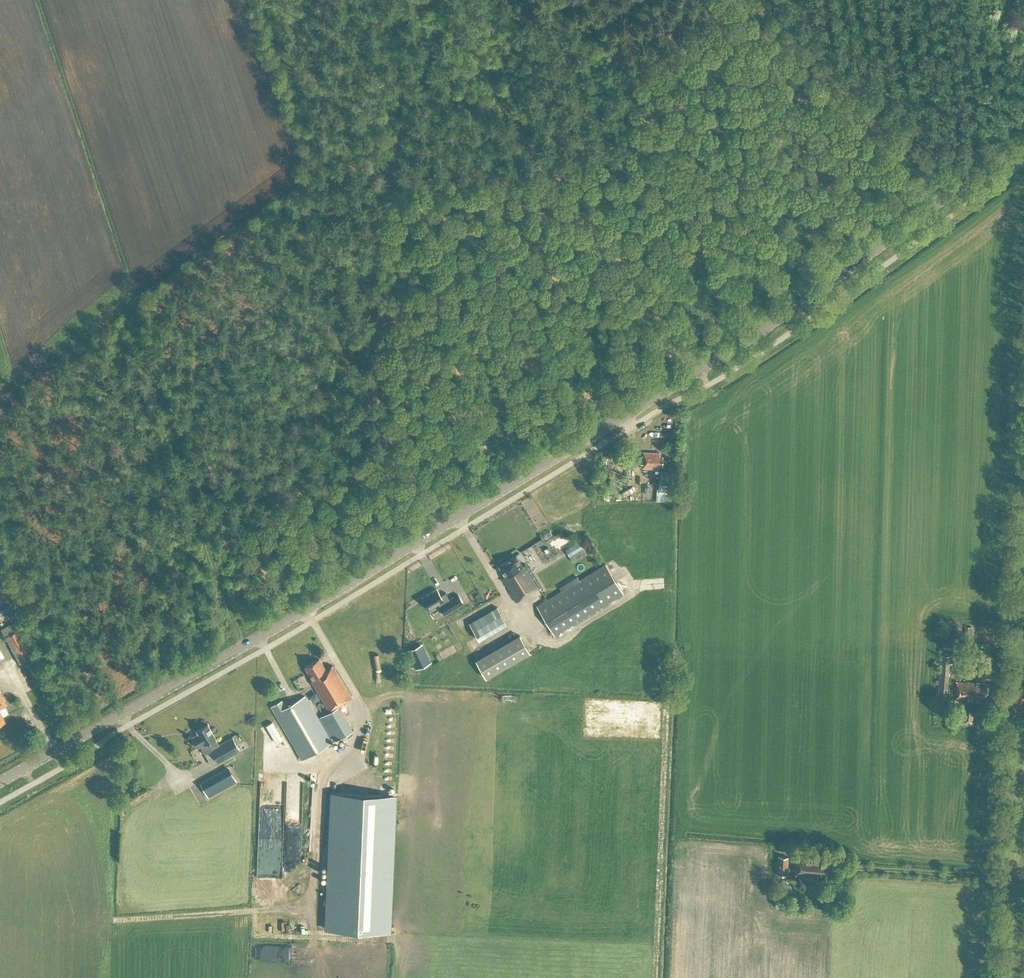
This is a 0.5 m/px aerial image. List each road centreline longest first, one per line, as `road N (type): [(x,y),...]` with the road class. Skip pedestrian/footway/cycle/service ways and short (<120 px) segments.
road 1 (tertiary): [(0,781),(252,641),(698,373),(1016,145)]
road 2 (track): [(439,0),(376,204),(362,284),(369,371),(399,455),(440,528)]
road 3 (track): [(130,311),(246,645)]
road 4 (track): [(769,0),(967,181)]
road 5 (unclassified): [(852,868),(1023,878)]

